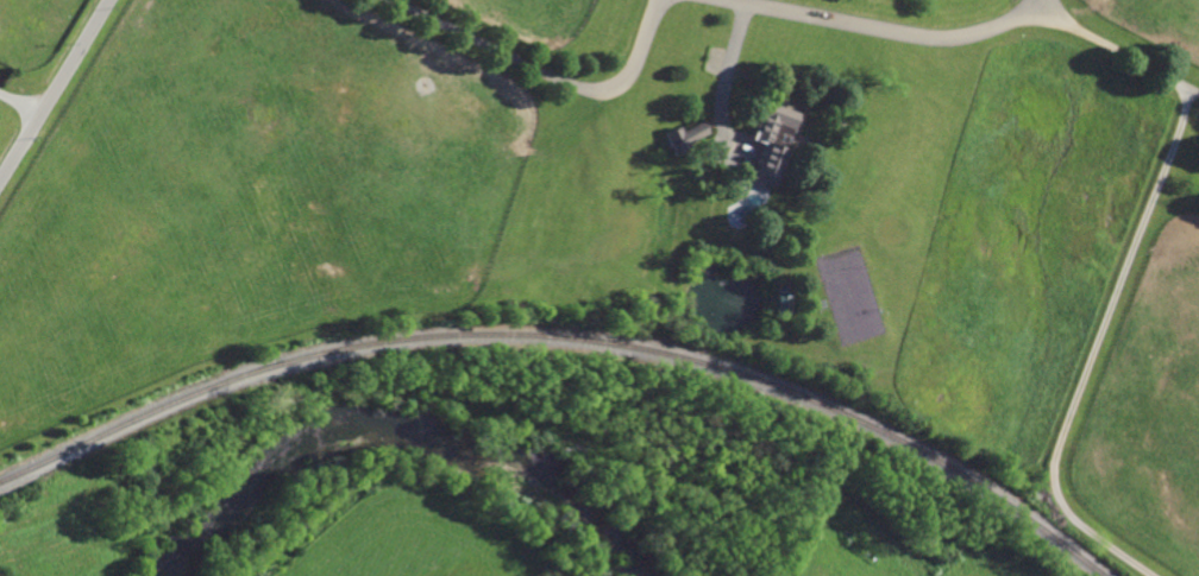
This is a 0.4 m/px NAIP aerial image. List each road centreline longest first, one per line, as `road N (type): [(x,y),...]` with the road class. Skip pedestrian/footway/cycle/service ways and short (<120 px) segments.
road 1 (tertiary): [(110,0),(0,179)]

